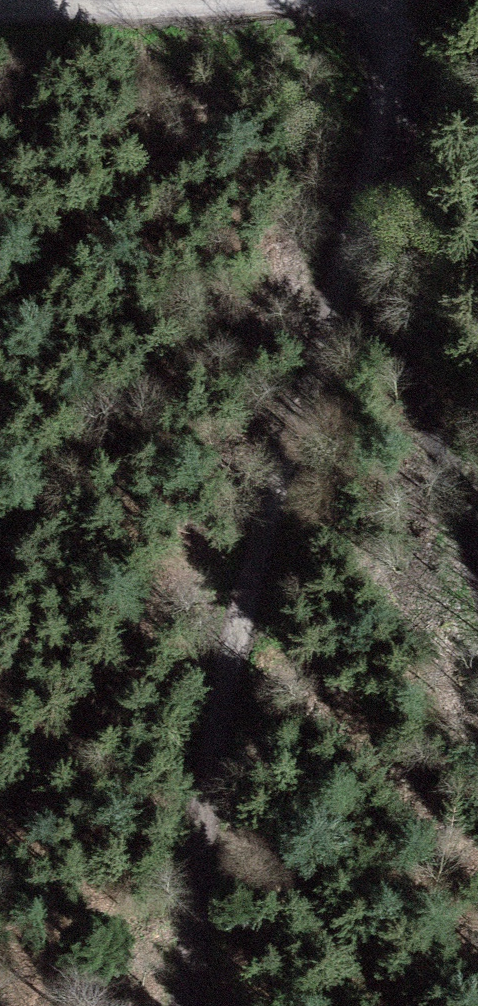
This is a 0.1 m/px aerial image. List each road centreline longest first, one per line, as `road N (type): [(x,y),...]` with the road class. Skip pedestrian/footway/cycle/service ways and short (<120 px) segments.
road 1 (track): [(193,1005),(246,622),(373,205),(398,0)]
road 2 (track): [(477,578),(443,464),(347,300)]
road 3 (track): [(217,0),(0,6)]

